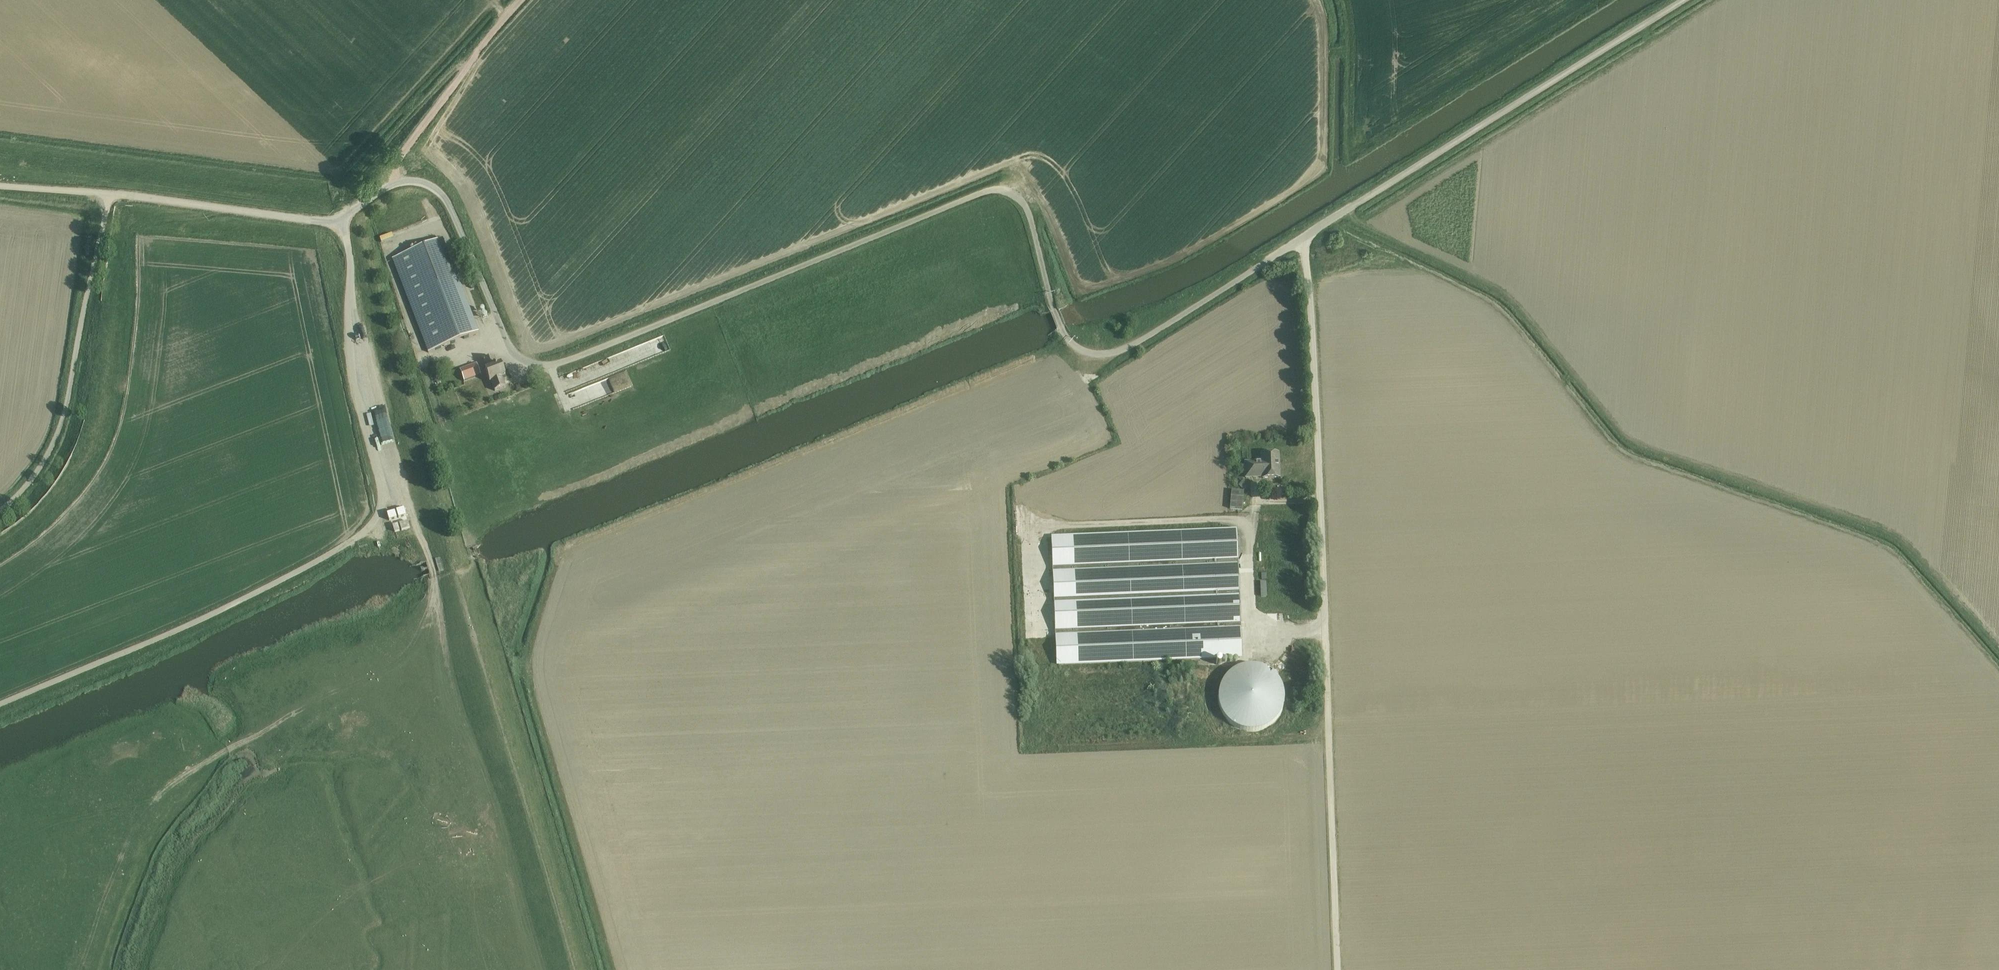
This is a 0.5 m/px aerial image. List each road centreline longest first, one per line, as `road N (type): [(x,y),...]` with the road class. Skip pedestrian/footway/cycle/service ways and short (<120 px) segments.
road 1 (unclassified): [(1303,238),(1141,341),(1091,354),(1066,337),(1054,310),(1024,204),(1014,193),(988,191),(544,367),(513,351),(445,198),(425,183),(394,184),(341,224),(109,194)]
road 2 (unclassified): [(1338,969),(1318,432),(1303,238)]
road 3 (unclassified): [(1303,238),(1685,0)]
road 4 (unclassified): [(0,512),(37,474),(67,411),(109,194)]
road 5 (track): [(379,192),(523,0)]
road 6 (track): [(436,623),(427,548),(408,509),(384,491)]

